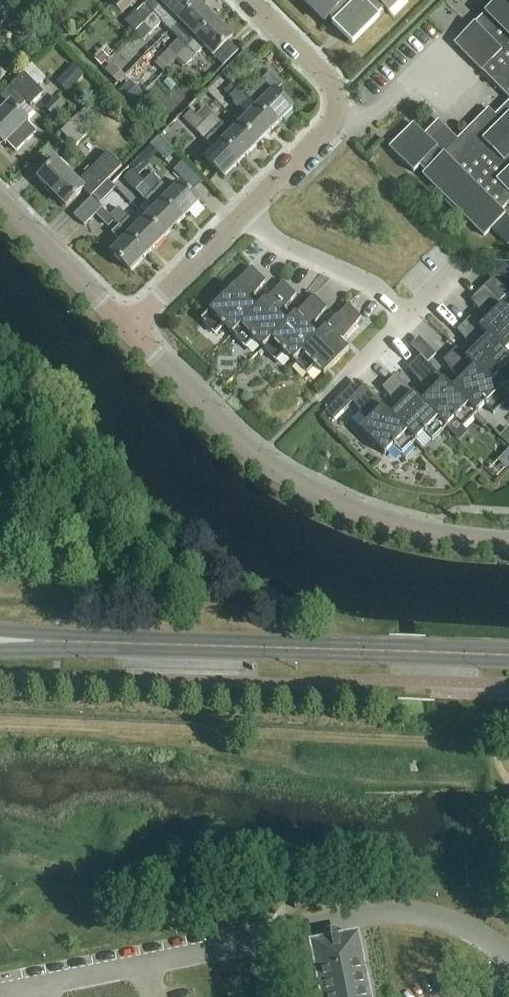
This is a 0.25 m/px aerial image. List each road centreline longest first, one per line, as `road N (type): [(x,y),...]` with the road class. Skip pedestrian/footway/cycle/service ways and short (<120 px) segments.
road 1 (secondary): [(508,656),(43,642)]
road 2 (unclassified): [(508,542),(356,512),(291,479),(240,443),(126,327)]
road 3 (residential): [(247,211),(329,129),(338,105),(326,78),(248,0)]
road 4 (residential): [(247,211),(278,242),(368,283),(407,317)]
road 5 (unclassified): [(0,203),(126,327)]
road 6 (residential): [(126,327),(247,211)]

